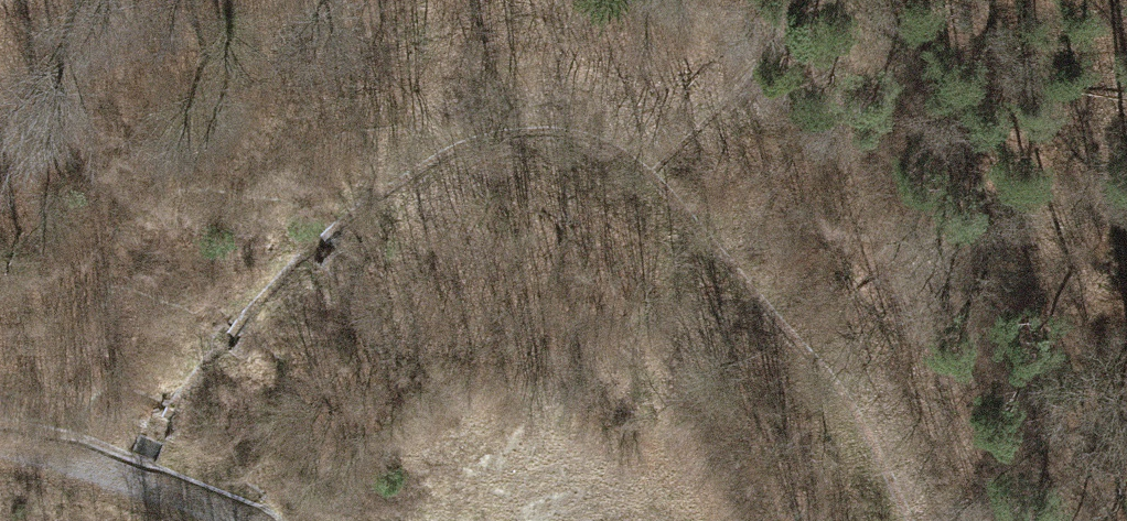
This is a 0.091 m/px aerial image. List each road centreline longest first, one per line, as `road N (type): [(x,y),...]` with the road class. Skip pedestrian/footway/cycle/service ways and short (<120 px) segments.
road 1 (motorway): [(944,520),(1030,180),(1061,0)]
road 2 (motorway): [(726,0),(617,520)]
road 3 (motorway): [(257,0),(362,520)]
road 4 (track): [(0,446),(240,520)]

